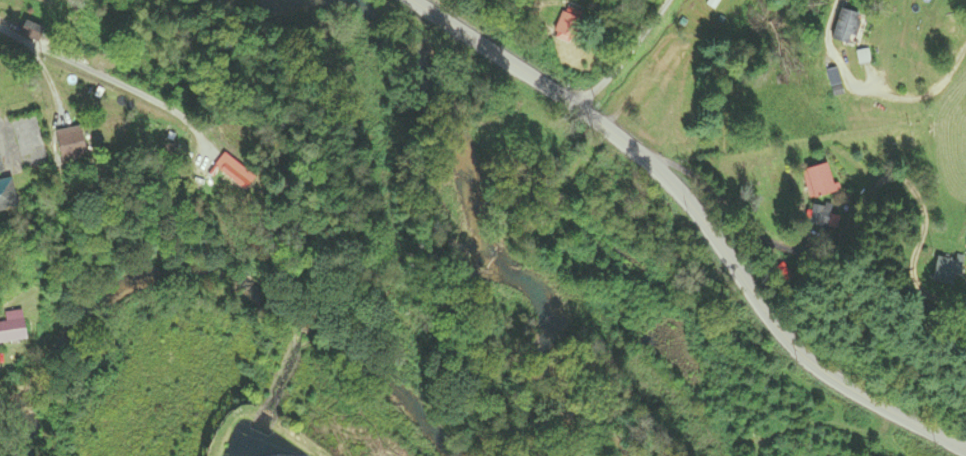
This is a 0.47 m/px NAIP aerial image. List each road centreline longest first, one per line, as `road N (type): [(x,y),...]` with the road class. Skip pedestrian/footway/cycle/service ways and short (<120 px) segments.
road 1 (tertiary): [(965,447),(800,352),(697,216),(637,154),(412,0)]
road 2 (residential): [(0,29),(175,110)]
road 3 (residential): [(574,106),(614,74),(667,0)]

